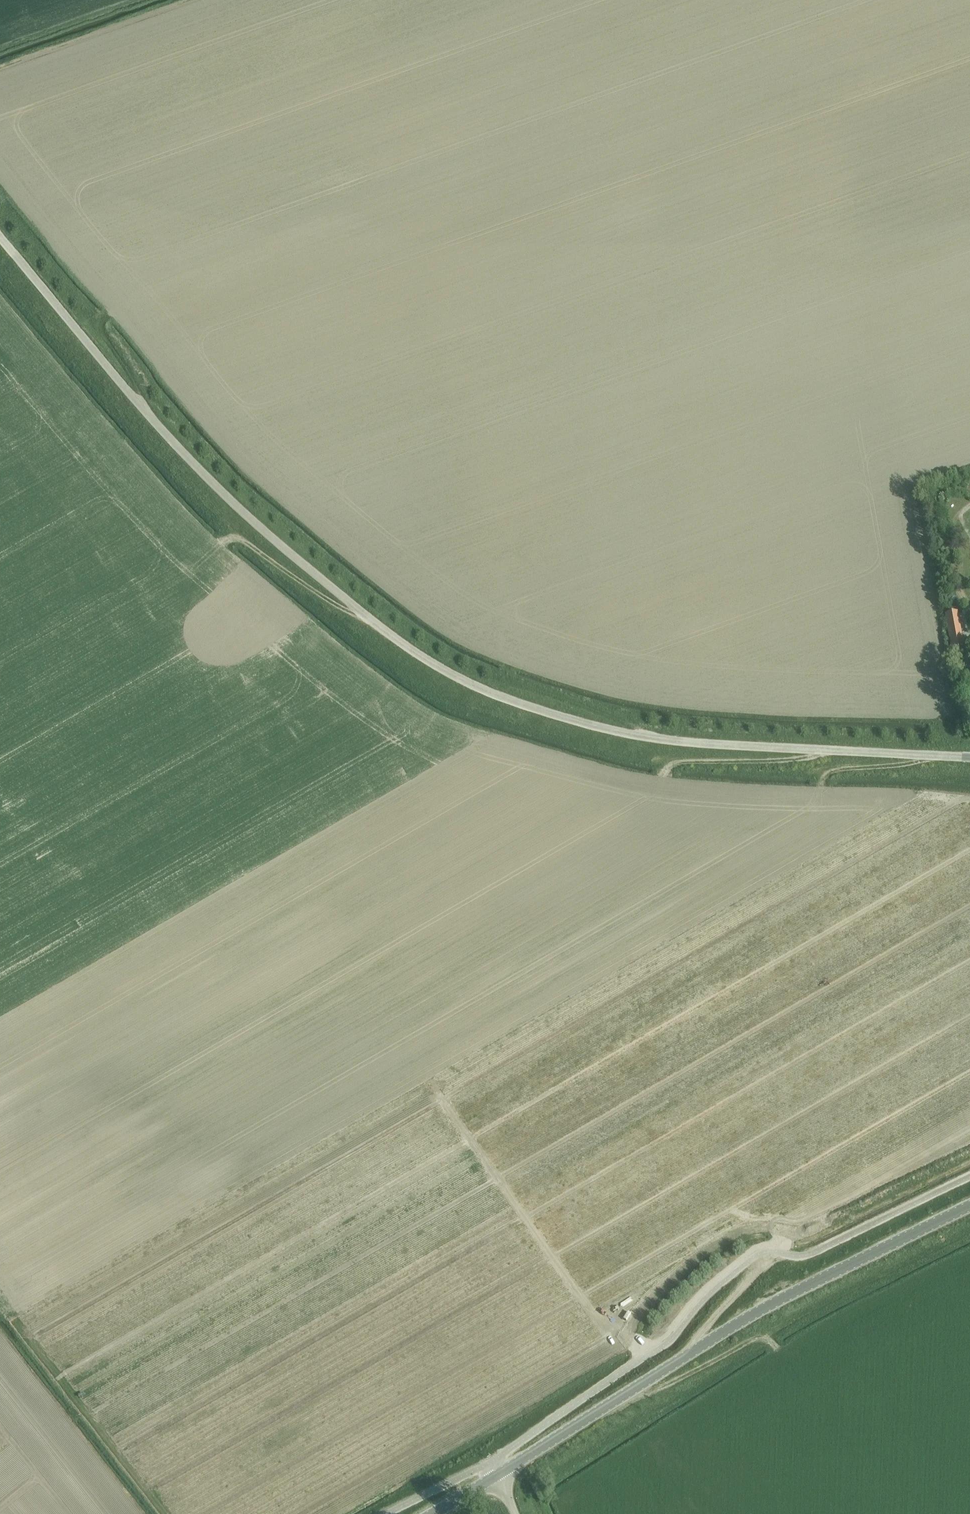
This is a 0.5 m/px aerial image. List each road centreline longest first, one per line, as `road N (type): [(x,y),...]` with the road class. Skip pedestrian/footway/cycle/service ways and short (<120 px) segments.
road 1 (unclassified): [(969,757),(682,740),(555,714),(449,672),(304,553),(181,435),(0,217)]
road 2 (tertiary): [(496,1477),(779,1302),(969,1206)]

